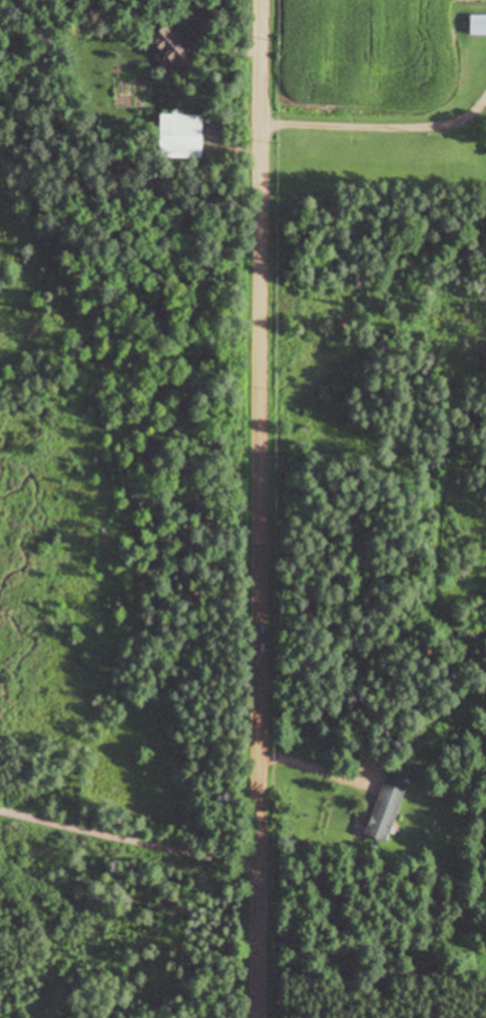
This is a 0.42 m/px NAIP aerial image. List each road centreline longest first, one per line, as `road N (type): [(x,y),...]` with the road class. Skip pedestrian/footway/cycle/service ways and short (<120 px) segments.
road 1 (residential): [(259,1017),(261,0)]

